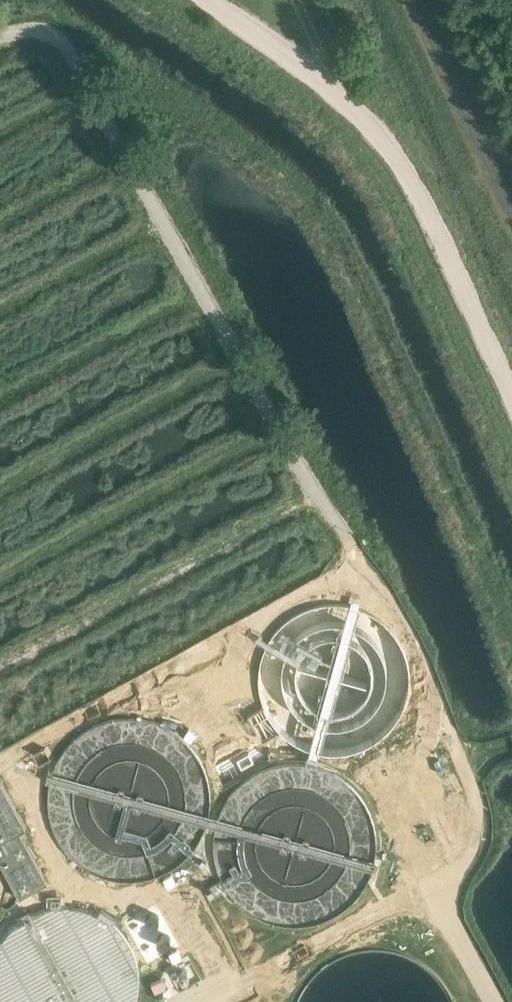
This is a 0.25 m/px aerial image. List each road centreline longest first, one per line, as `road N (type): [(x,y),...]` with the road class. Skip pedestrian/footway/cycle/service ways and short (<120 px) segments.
road 1 (track): [(511,391),(401,161),(352,108),(203,0)]

